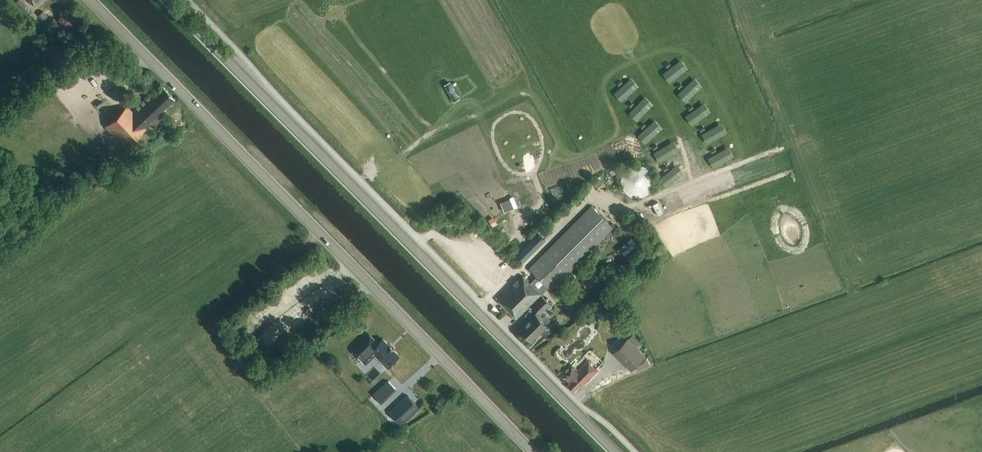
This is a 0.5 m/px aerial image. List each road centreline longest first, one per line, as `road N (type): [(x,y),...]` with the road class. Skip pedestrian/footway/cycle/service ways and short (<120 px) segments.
road 1 (secondary): [(614,451),(166,0)]
road 2 (unclassified): [(534,451),(89,0)]

